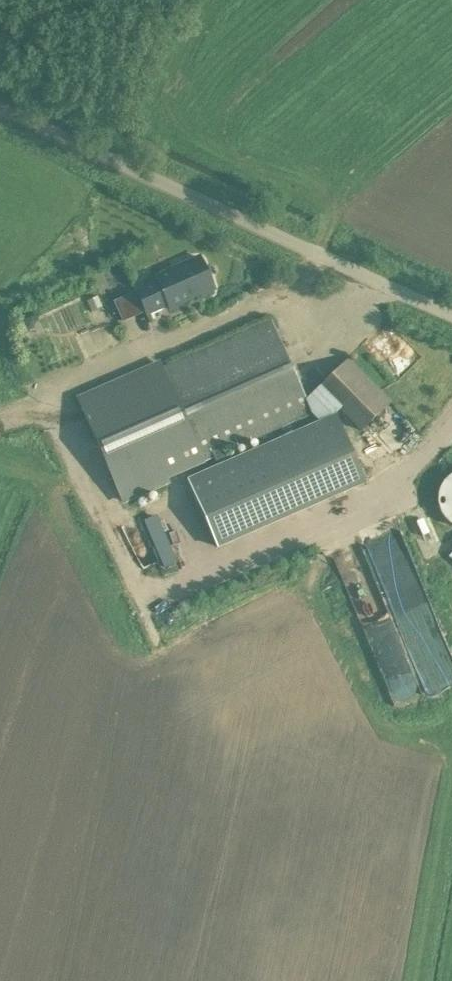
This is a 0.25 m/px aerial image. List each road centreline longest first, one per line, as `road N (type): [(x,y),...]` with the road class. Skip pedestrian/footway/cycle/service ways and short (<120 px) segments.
road 1 (unclassified): [(451,313),(0,106)]

